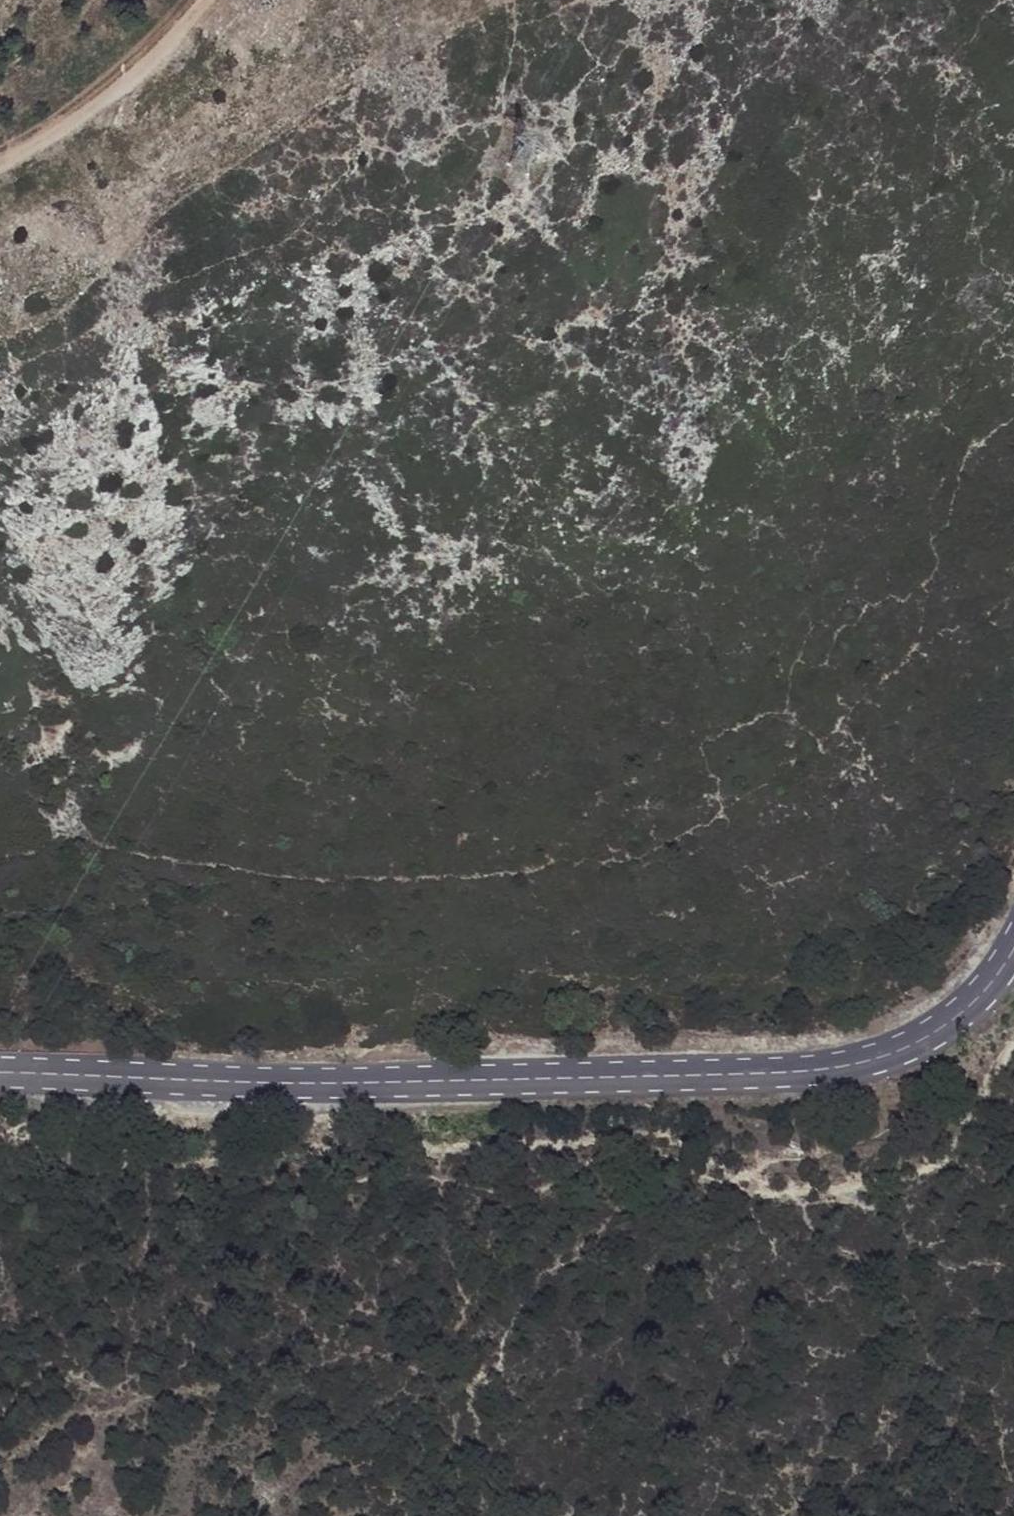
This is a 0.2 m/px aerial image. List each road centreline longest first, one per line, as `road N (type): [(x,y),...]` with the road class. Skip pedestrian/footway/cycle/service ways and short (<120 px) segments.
road 1 (secondary): [(1013,950),(984,993),(928,1036),(867,1062),(797,1071),(399,1081),(0,1068)]
road 2 (track): [(208,0),(179,43),(148,70),(0,166)]

